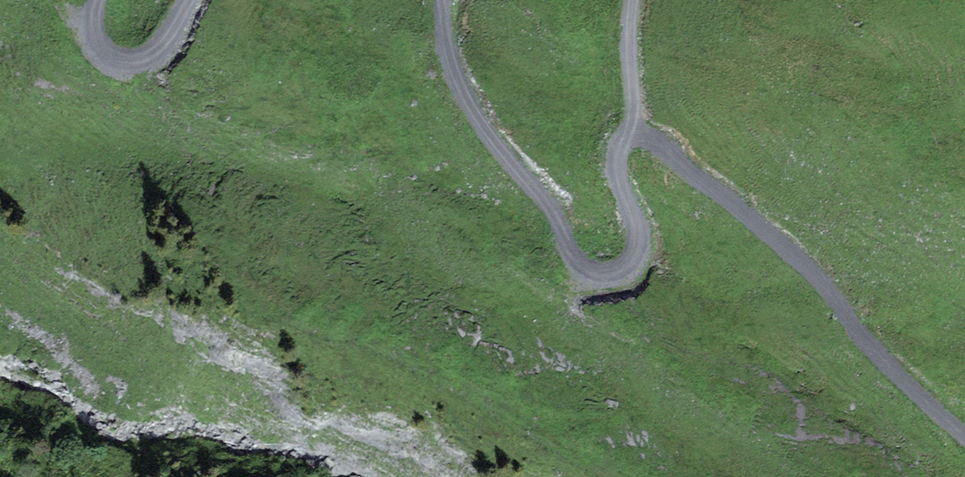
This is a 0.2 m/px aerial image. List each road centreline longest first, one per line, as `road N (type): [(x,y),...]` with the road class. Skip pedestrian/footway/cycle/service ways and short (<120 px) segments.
road 1 (track): [(441,0),(468,101),(586,271),(608,275),(634,259),(639,242),(617,157),(632,131),(645,135),(770,234),(964,436)]
road 2 (track): [(99,0),(95,38),(108,58),(130,62),(165,44),(192,0)]
road 3 (track): [(632,131),(637,0)]

